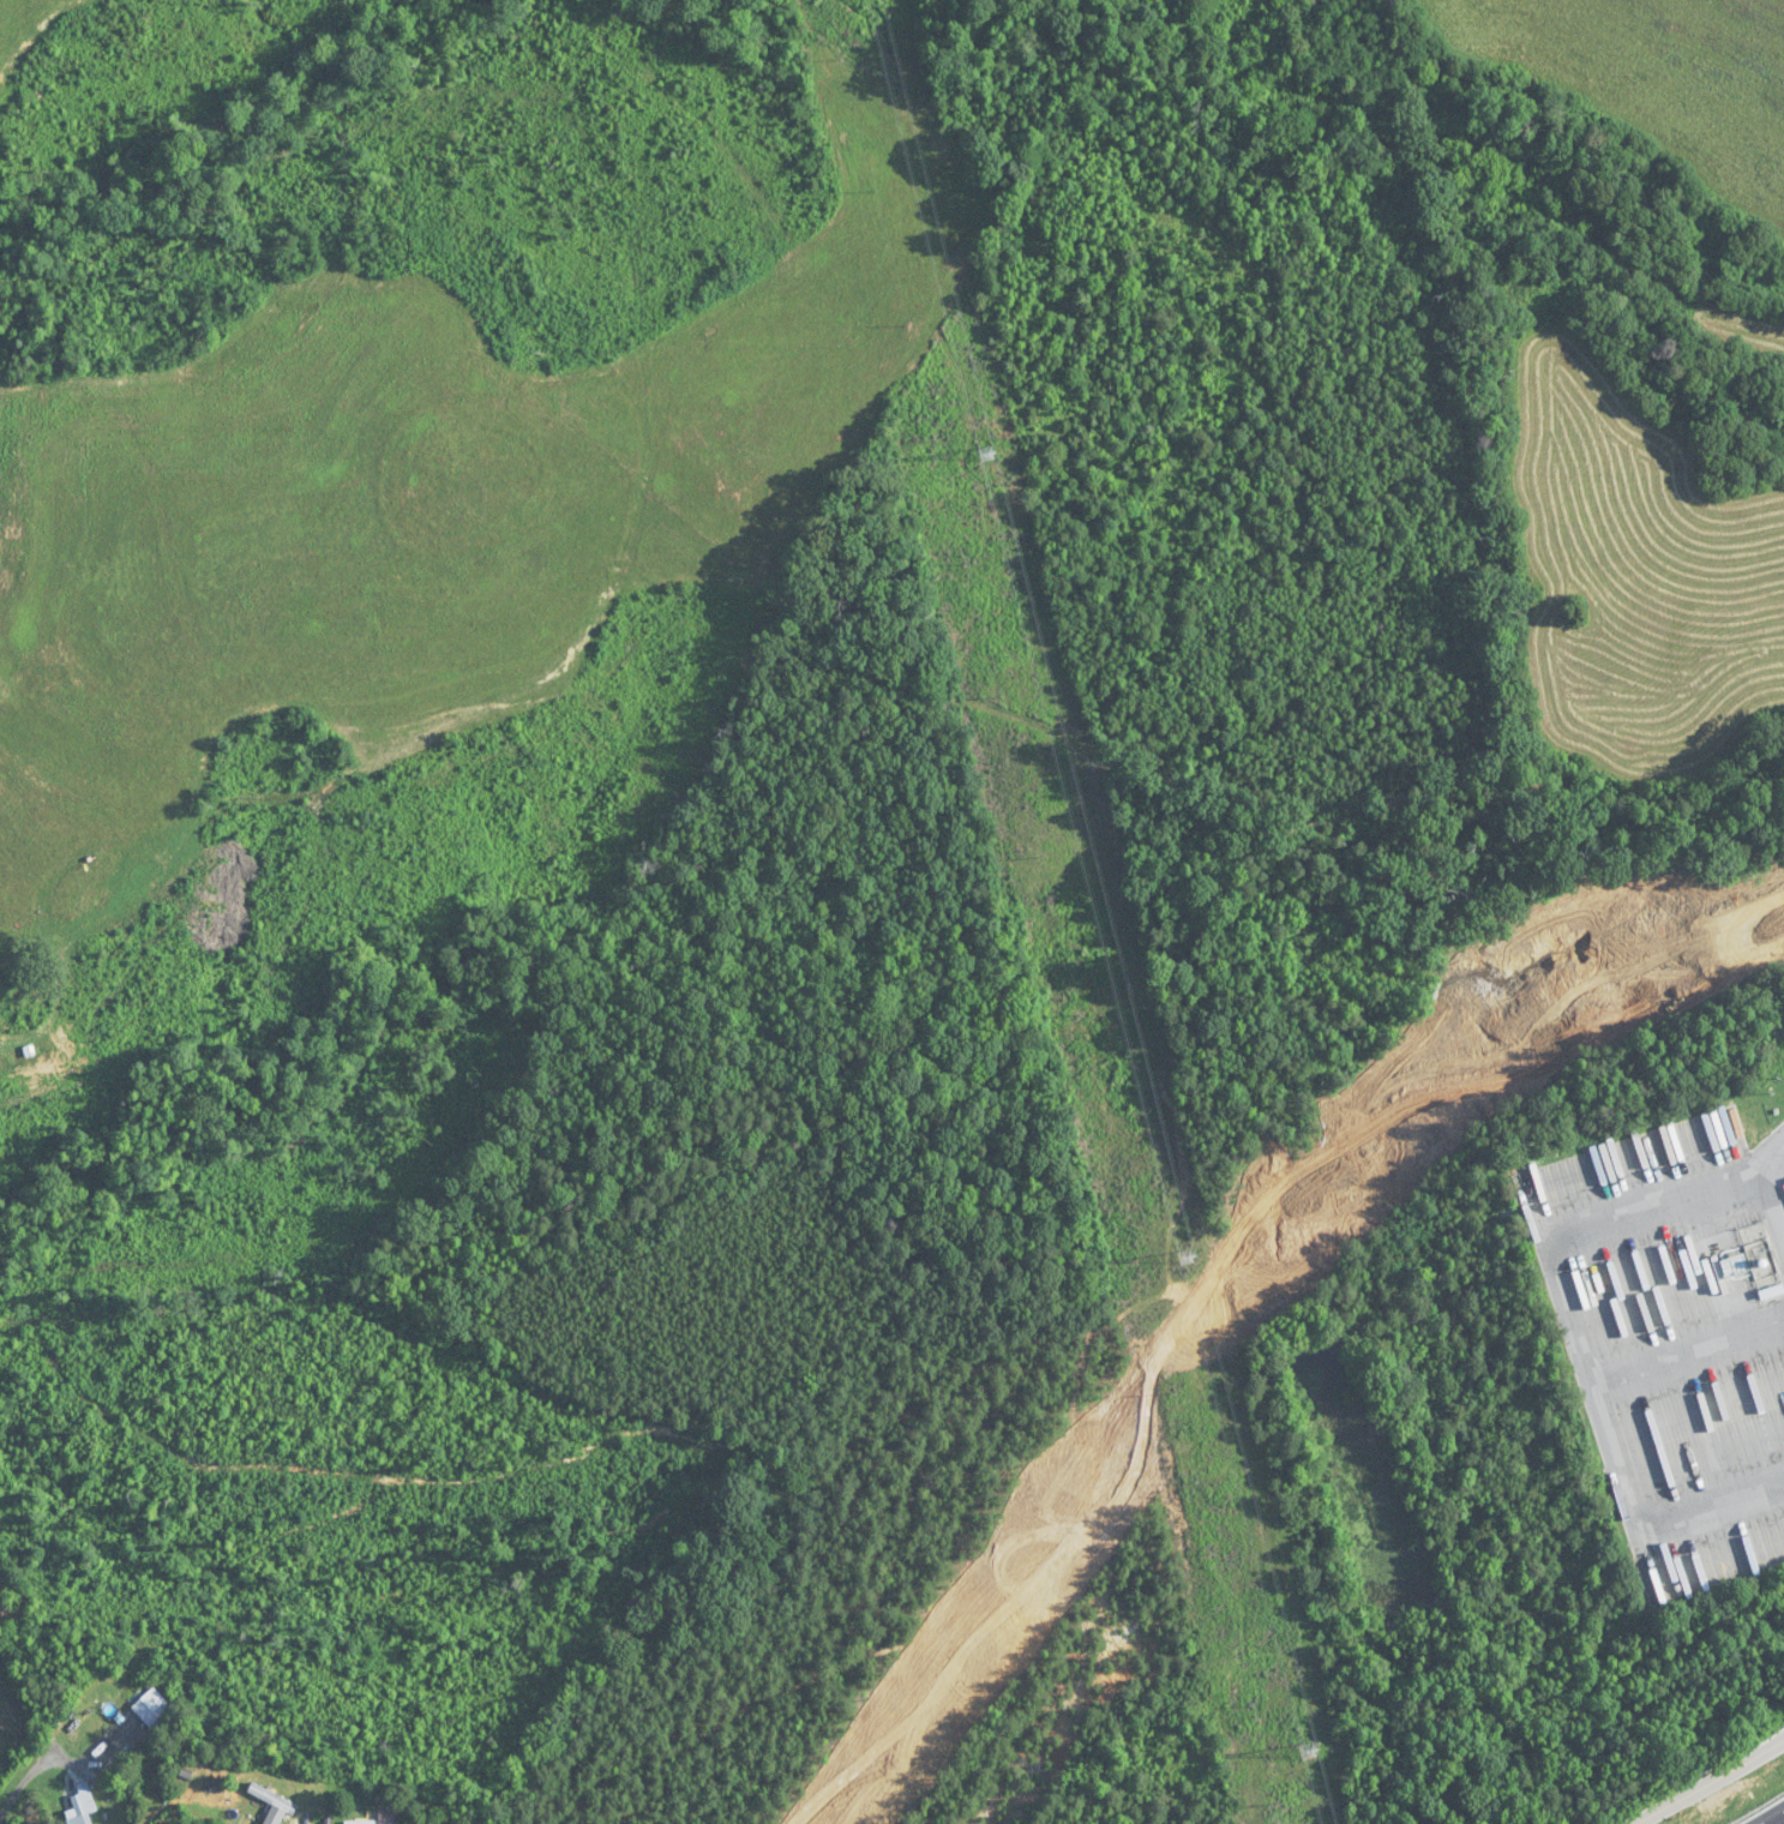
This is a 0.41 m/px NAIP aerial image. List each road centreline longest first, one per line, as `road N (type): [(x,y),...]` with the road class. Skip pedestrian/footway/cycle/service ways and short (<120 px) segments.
road 1 (tertiary): [(1783,915),(1540,1019),(1450,1080),(1360,1159),(1098,1484),(846,1823)]

